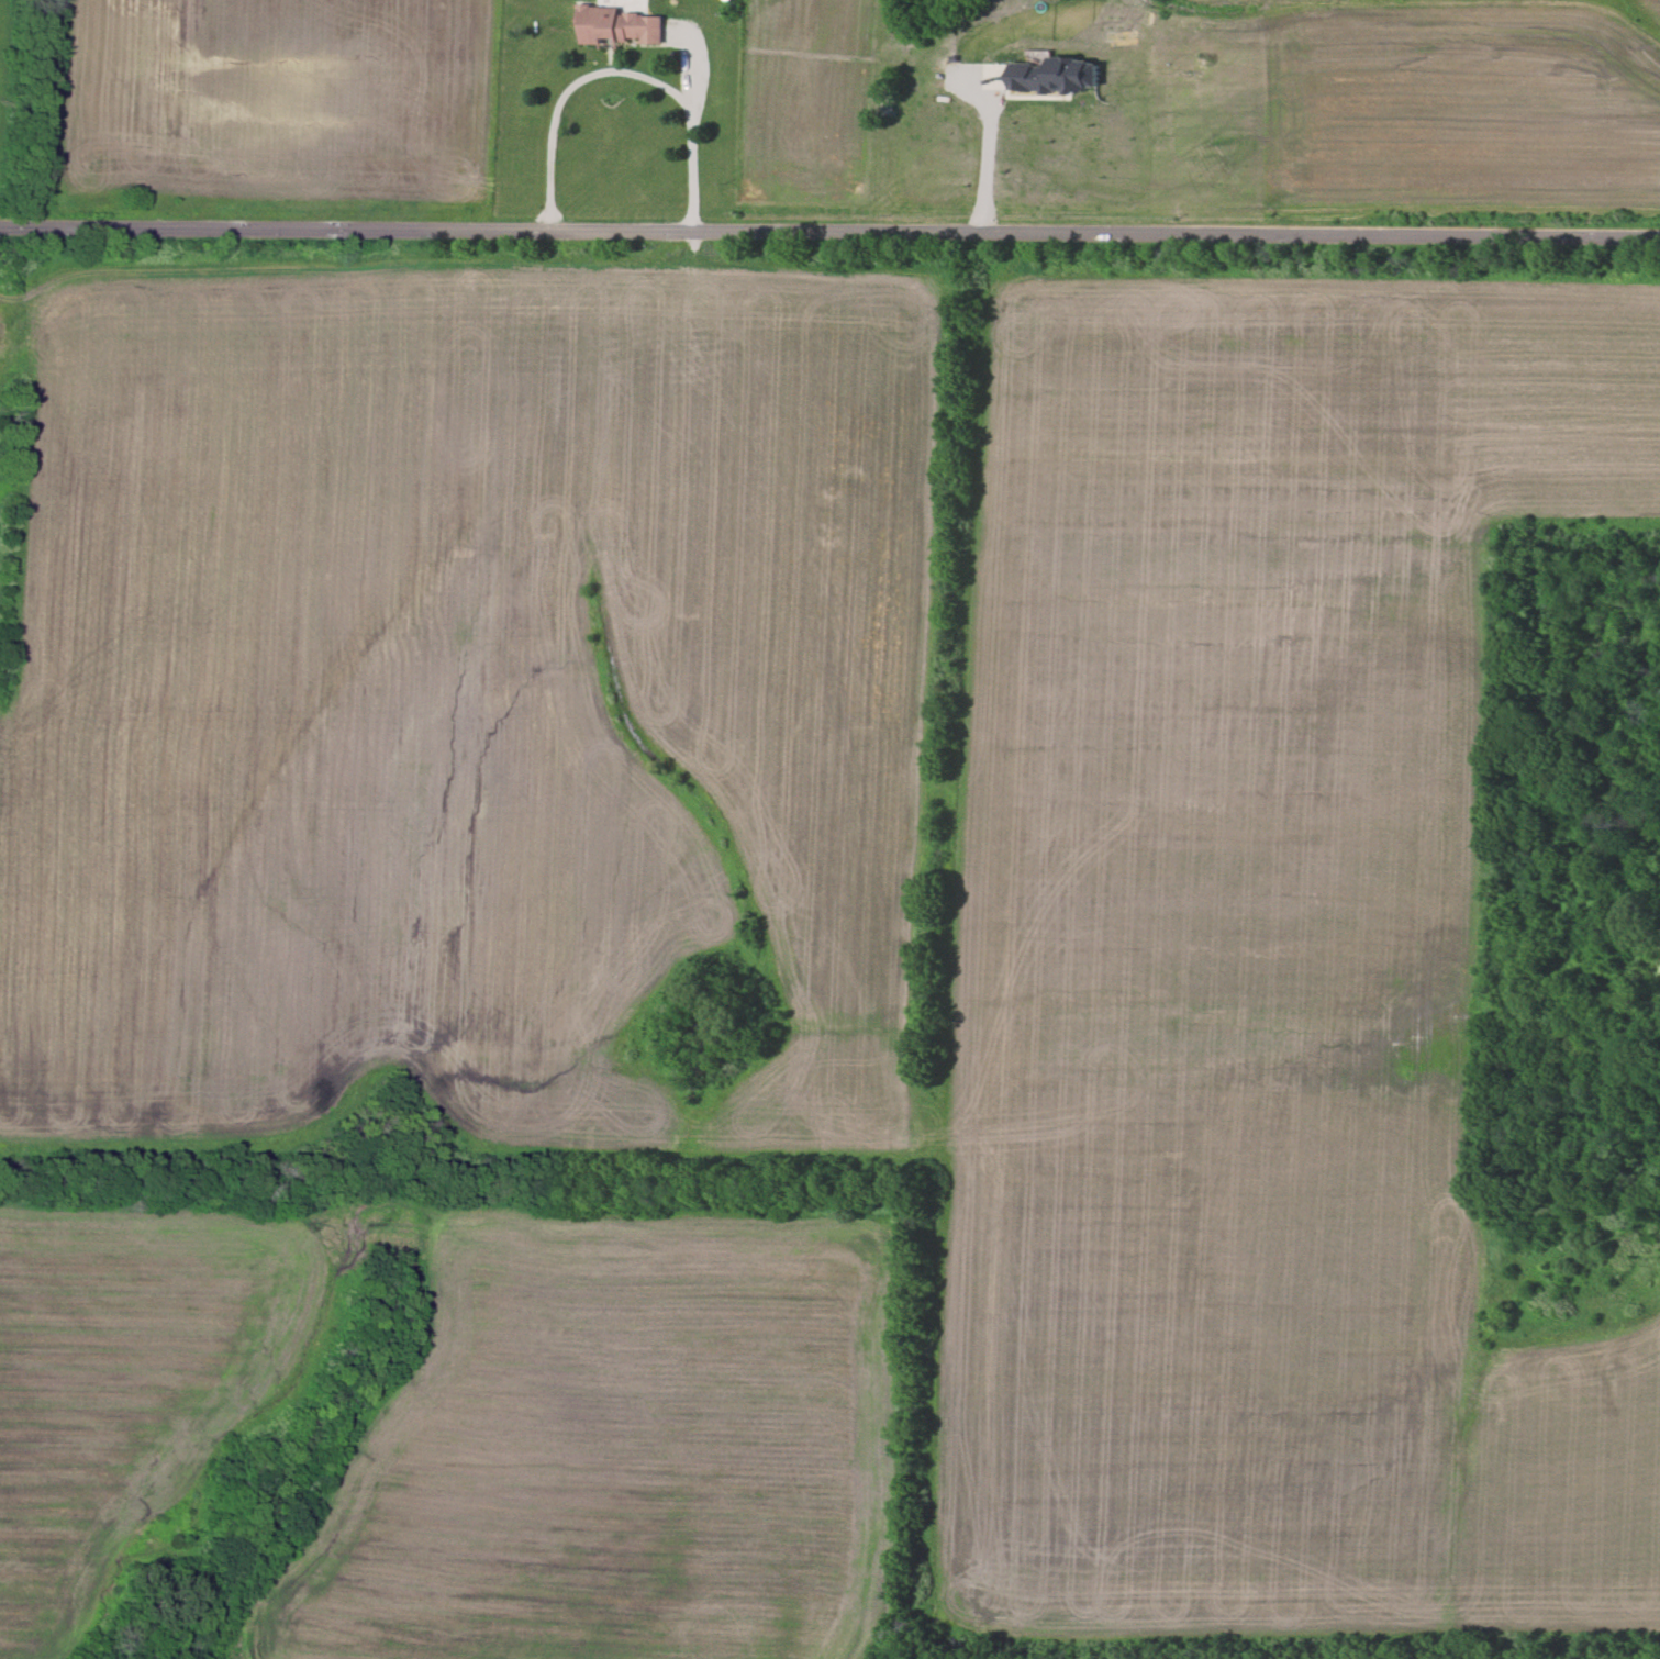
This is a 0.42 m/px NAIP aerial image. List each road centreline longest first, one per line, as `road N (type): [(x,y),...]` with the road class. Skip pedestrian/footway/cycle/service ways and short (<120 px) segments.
road 1 (residential): [(0,229),(1659,237)]

